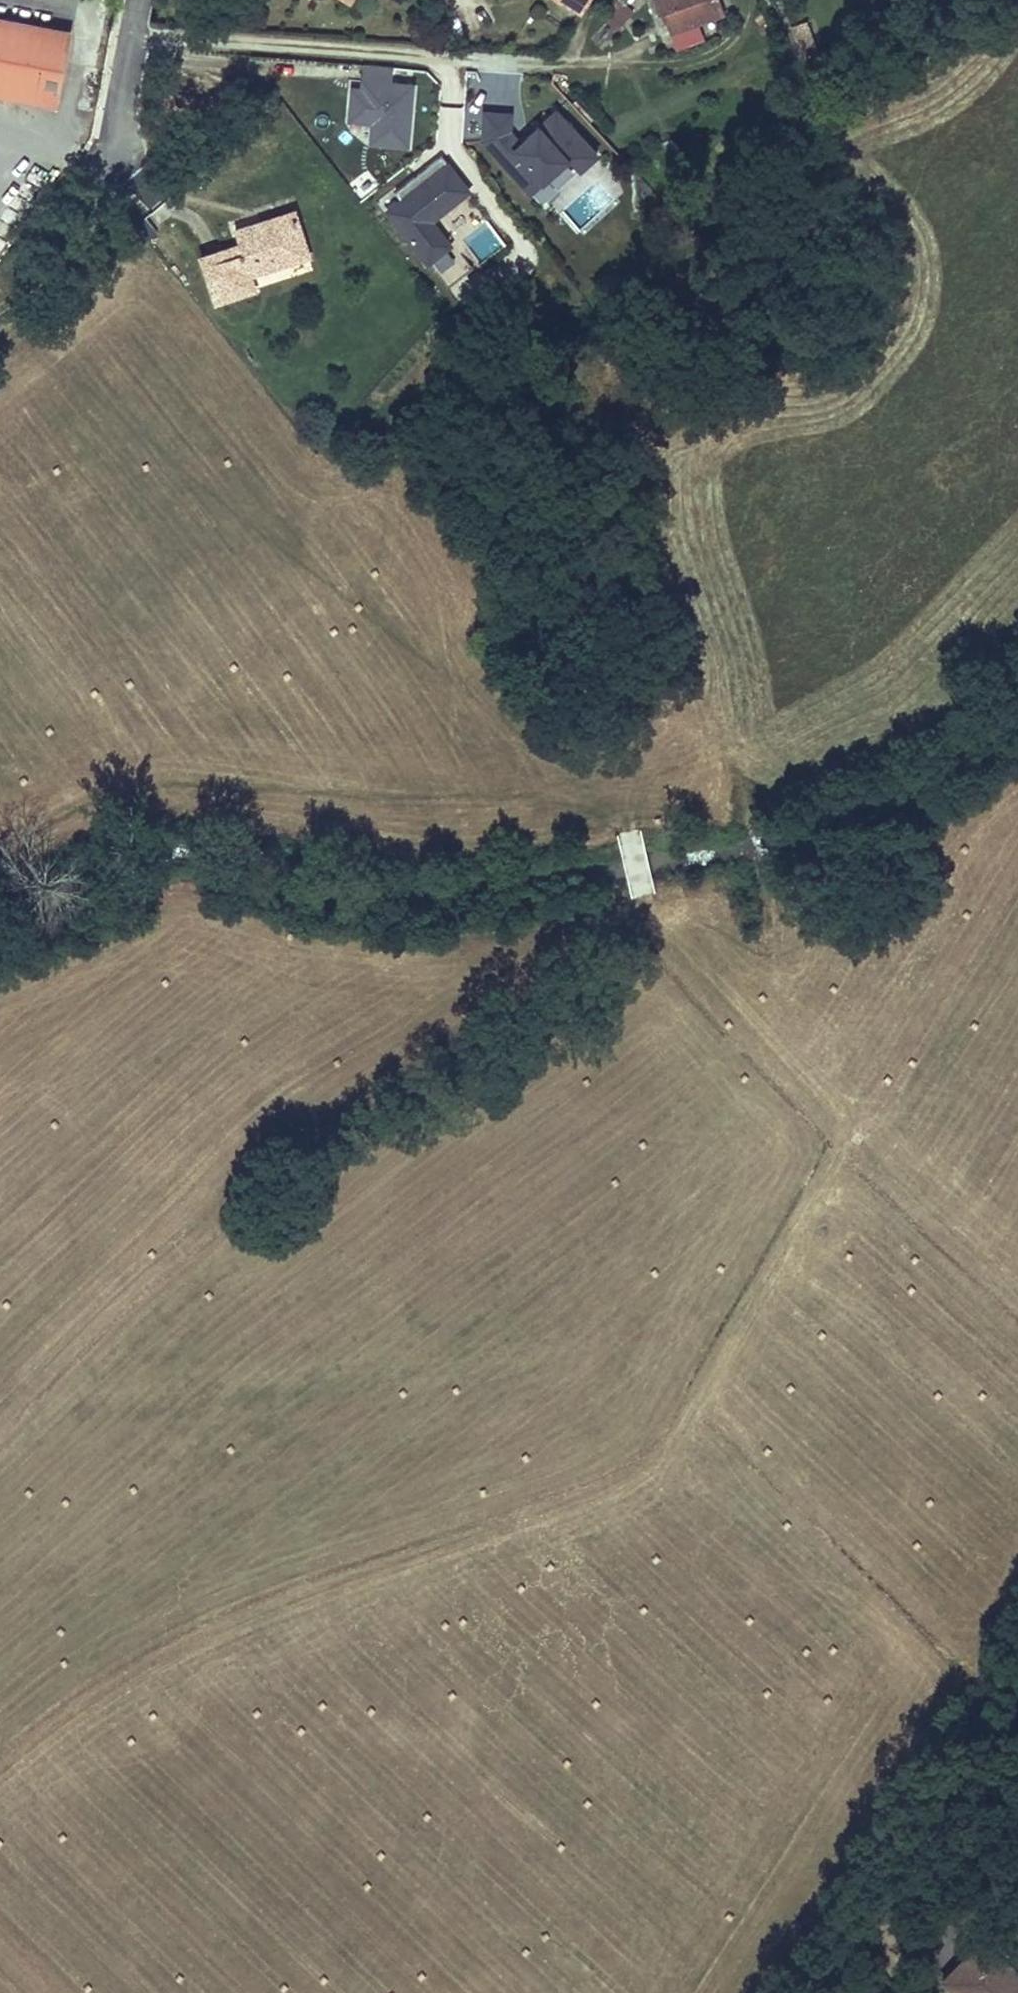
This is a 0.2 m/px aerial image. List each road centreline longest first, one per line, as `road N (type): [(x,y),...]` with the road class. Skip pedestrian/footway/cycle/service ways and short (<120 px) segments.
road 1 (residential): [(145,0),(108,194),(94,222),(0,310)]

